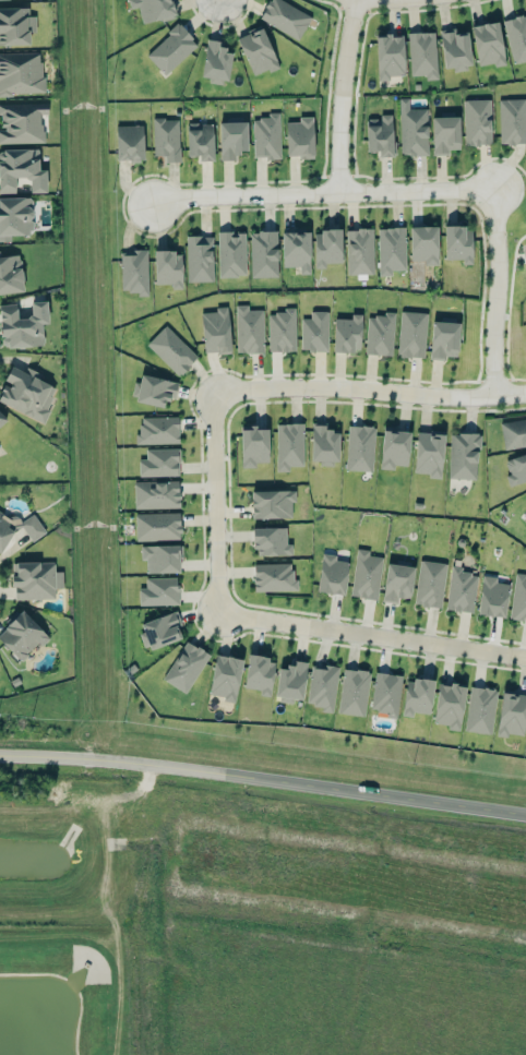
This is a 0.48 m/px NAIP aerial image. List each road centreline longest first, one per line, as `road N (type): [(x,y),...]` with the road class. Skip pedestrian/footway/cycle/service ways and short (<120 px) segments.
road 1 (tertiary): [(0,755),(164,766),(525,815)]
road 2 (residential): [(154,204),(205,195),(495,188)]
road 3 (residential): [(216,395),(322,384),(525,395)]
road 4 (residential): [(525,658),(219,610)]
road 5 (residential): [(216,395),(219,610)]
road 6 (residential): [(495,188),(500,396)]
road 7 (residential): [(355,0),(343,94),(343,190)]

